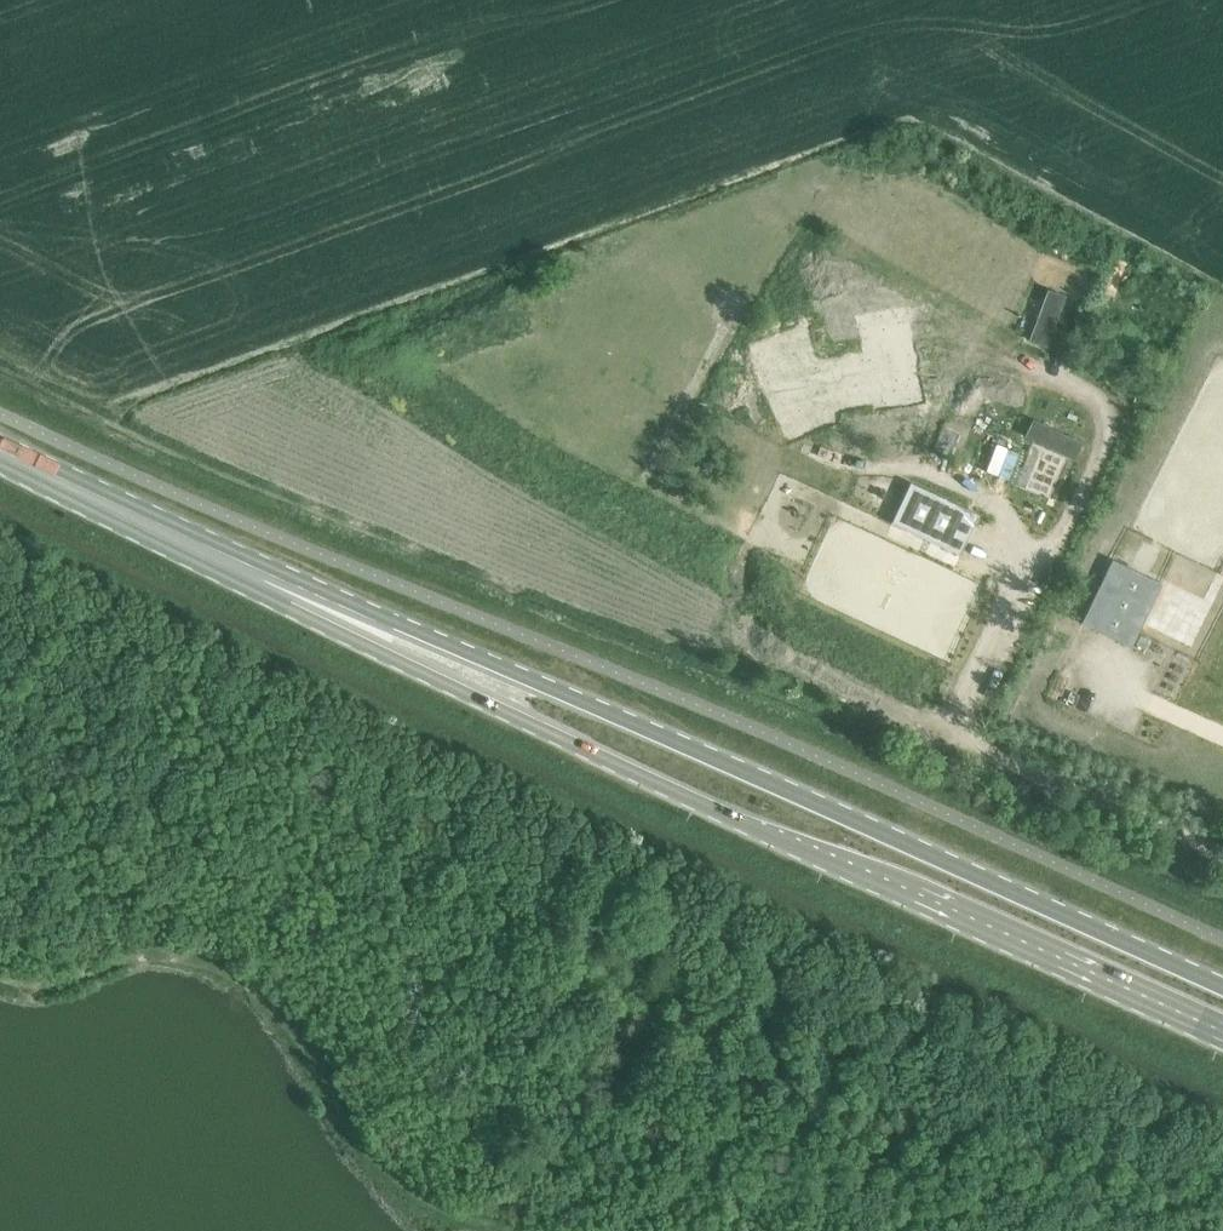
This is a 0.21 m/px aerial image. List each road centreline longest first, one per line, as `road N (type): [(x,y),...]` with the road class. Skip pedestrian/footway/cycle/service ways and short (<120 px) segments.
road 1 (primary): [(0,457),(369,649),(1222,1040)]
road 2 (primary): [(1222,989),(0,448)]

